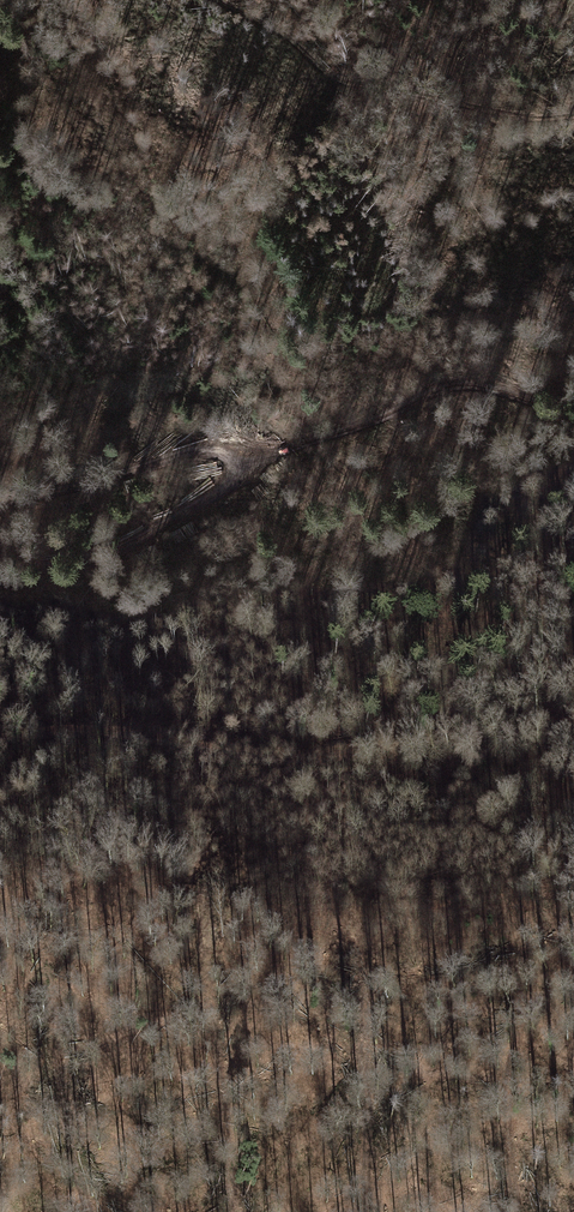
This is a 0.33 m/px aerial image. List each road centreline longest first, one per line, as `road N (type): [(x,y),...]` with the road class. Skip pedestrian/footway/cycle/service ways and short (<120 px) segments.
road 1 (track): [(0,743),(120,733),(268,758),(573,720)]
road 2 (track): [(0,1099),(114,1035),(250,1010),(334,1031),(399,1069),(508,1089)]
road 3 (track): [(0,571),(114,553),(243,468),(240,454),(220,447),(0,497)]
road 4 (track): [(243,468),(463,384),(573,404)]

